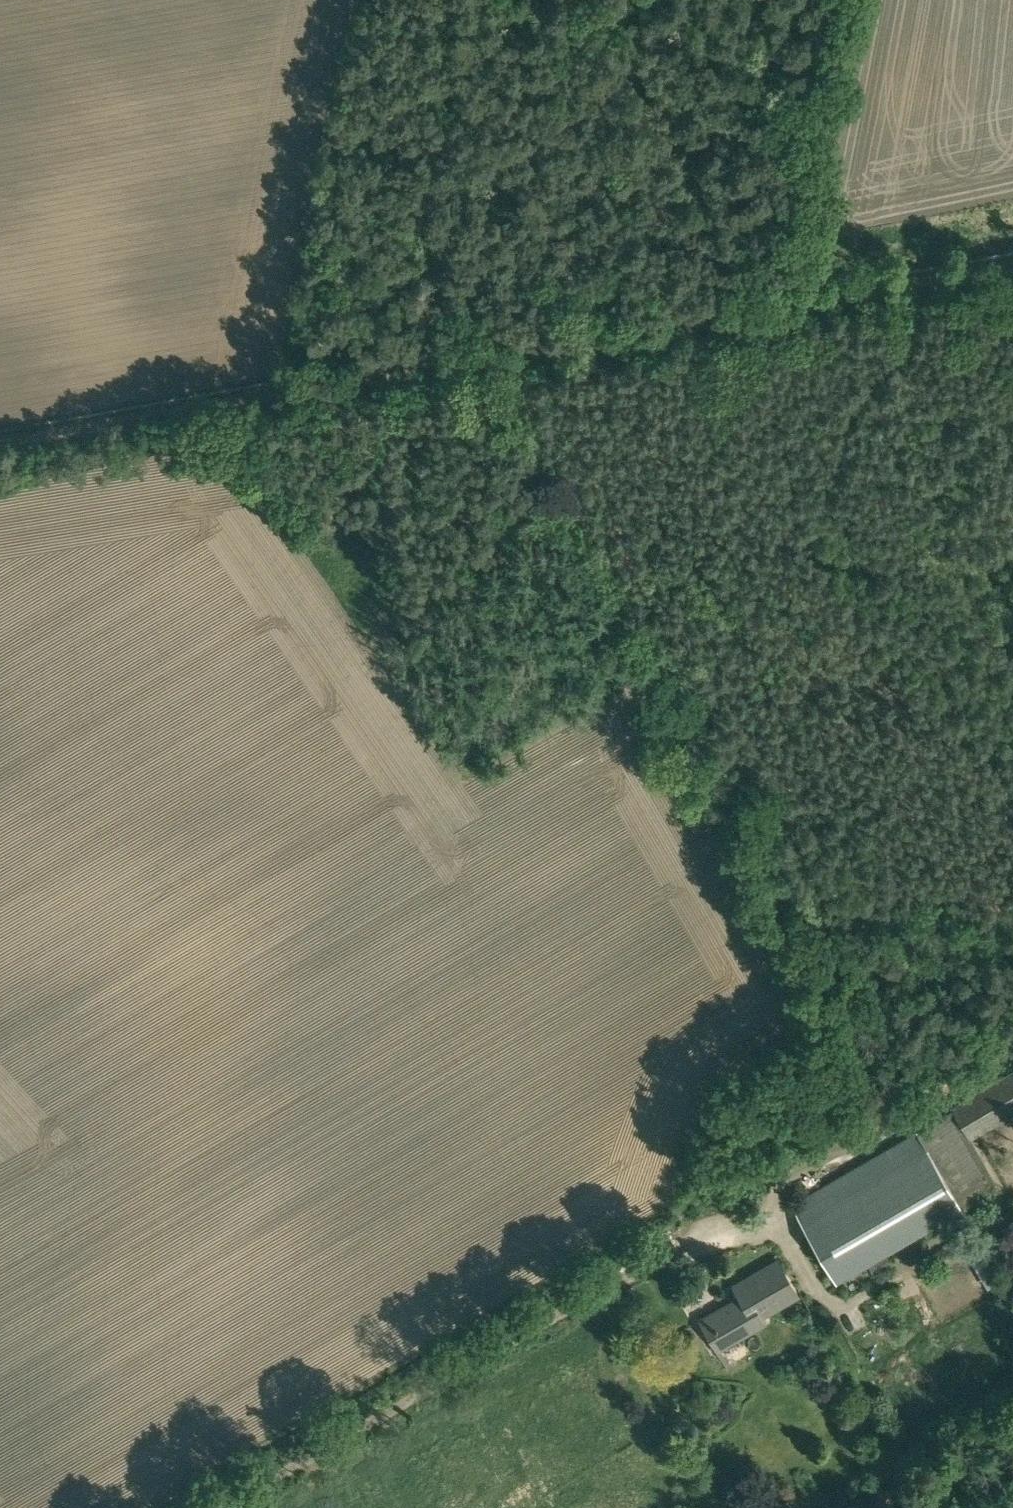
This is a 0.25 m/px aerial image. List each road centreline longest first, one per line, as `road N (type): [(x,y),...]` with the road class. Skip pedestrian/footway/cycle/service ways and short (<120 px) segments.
road 1 (track): [(1012,266),(0,448)]

